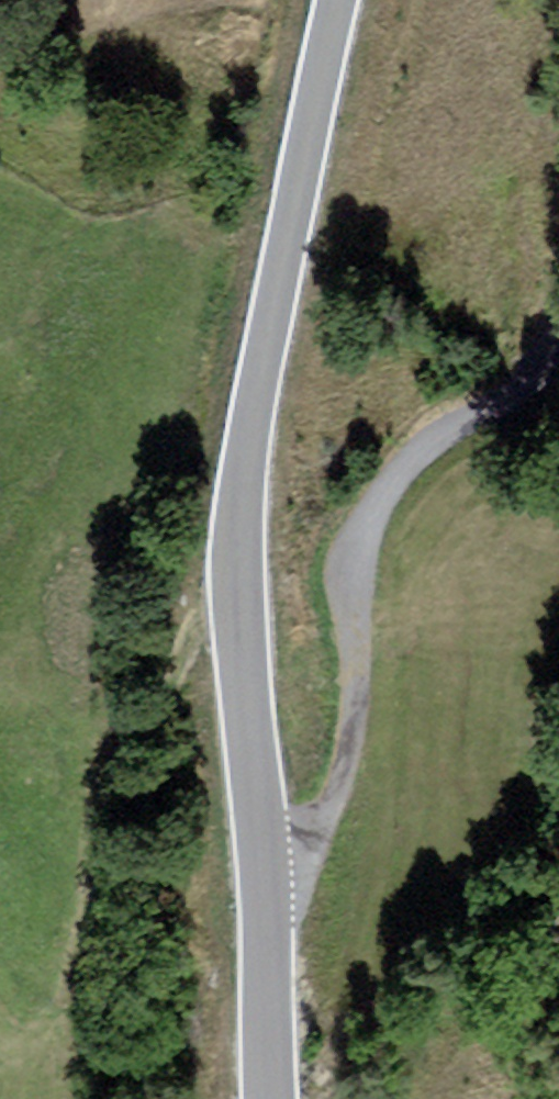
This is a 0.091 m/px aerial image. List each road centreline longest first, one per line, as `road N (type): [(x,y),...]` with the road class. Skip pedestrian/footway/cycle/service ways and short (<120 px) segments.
road 1 (tertiary): [(349,0),(255,465),(243,616),(262,922)]
road 2 (unclassified): [(262,922),(315,864),(347,808),(363,676),(364,575),(382,527),(408,487),(534,400),(558,361)]
road 3 (tertiary): [(262,922),(273,1098)]

